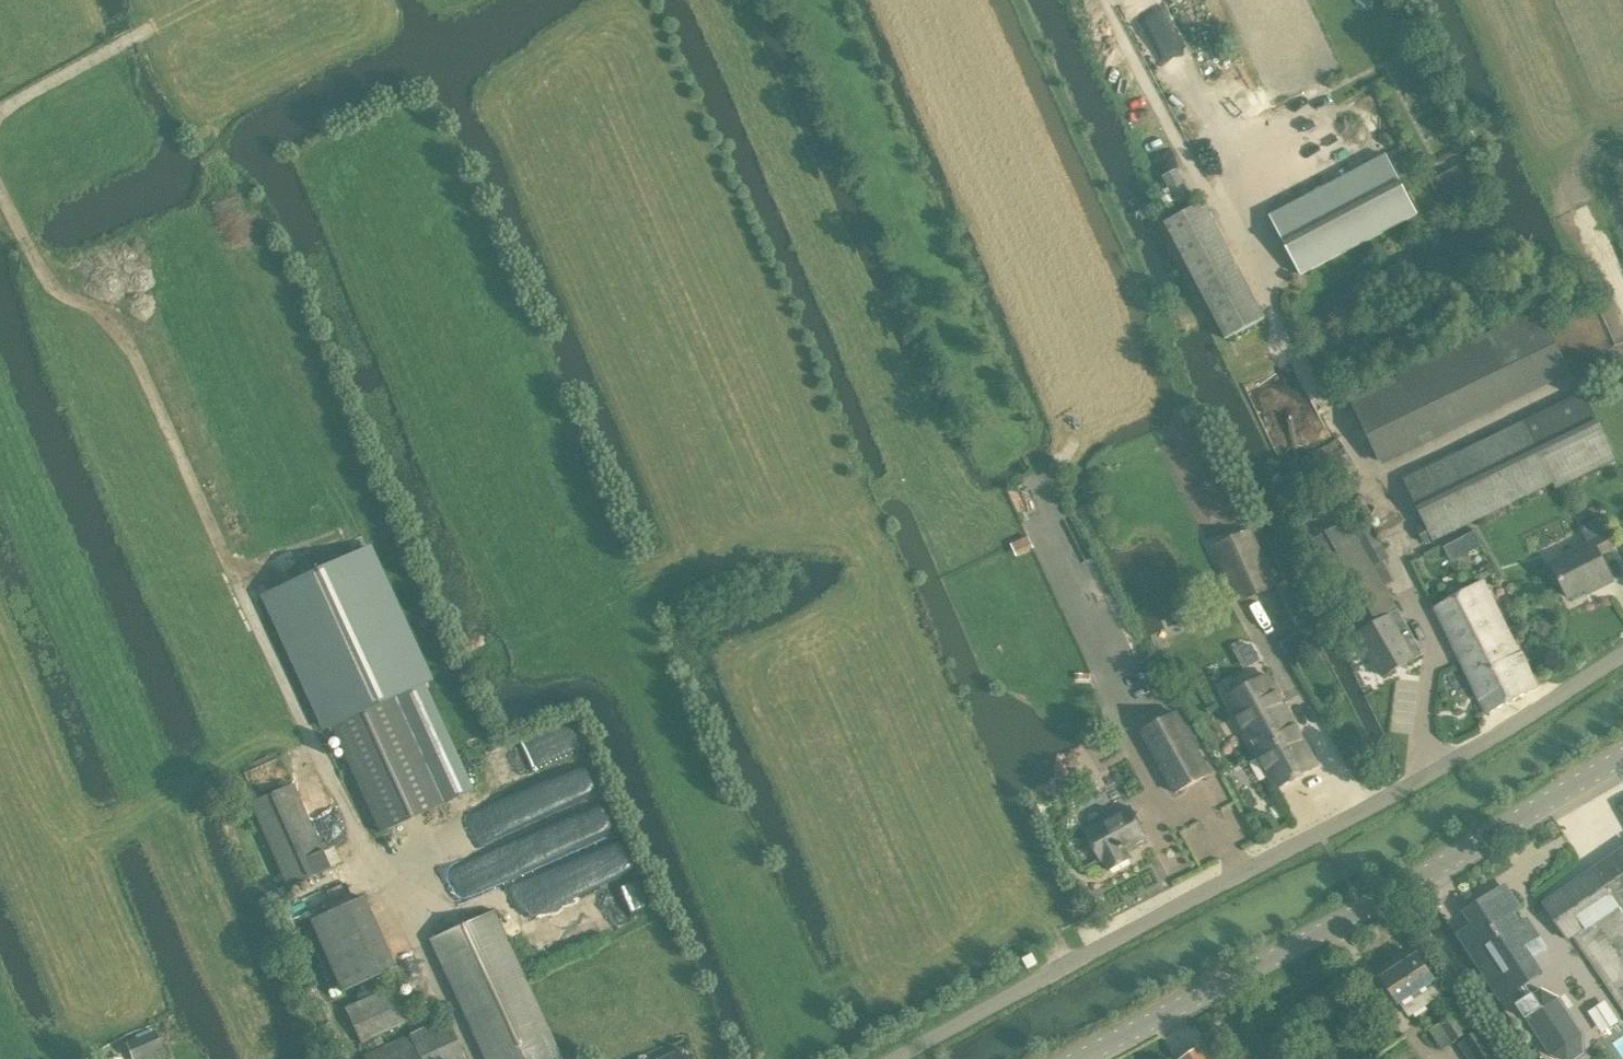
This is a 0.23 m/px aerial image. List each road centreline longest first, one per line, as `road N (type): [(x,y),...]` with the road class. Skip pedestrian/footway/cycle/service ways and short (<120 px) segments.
road 1 (track): [(472,1058),(395,893),(362,850),(113,315),(51,285),(0,188)]
road 2 (unclassified): [(903,1058),(1320,835),(1622,656)]
road 3 (tertiary): [(1090,1058),(1251,977),(1622,756)]
road 4 (track): [(0,115),(205,0)]

